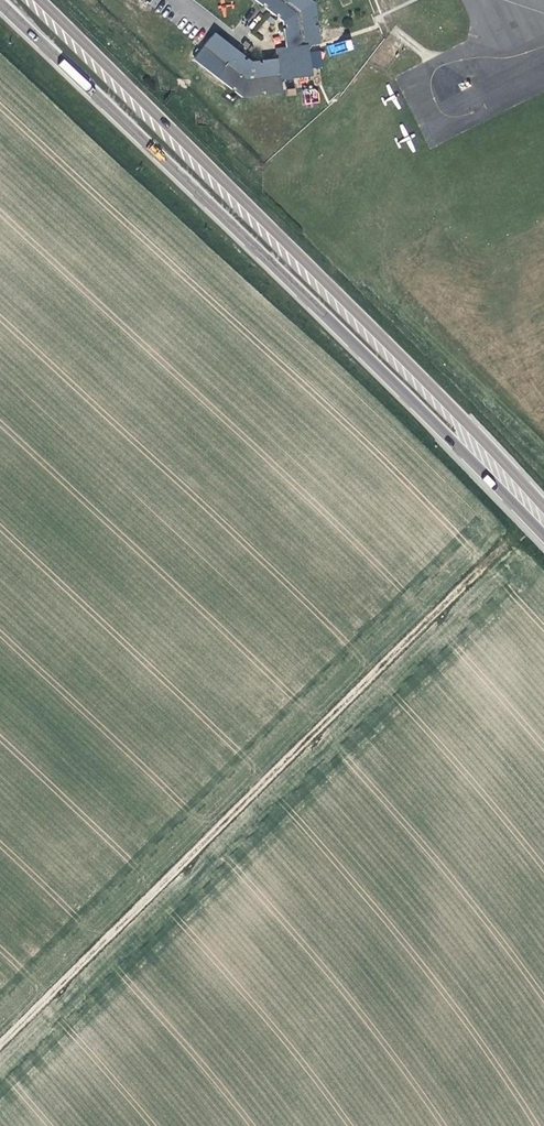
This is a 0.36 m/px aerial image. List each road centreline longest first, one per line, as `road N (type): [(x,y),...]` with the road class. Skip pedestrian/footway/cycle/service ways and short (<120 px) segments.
road 1 (primary): [(0,4),(543,538)]
road 2 (track): [(0,1040),(528,521)]
road 3 (primary): [(543,508),(43,0)]

